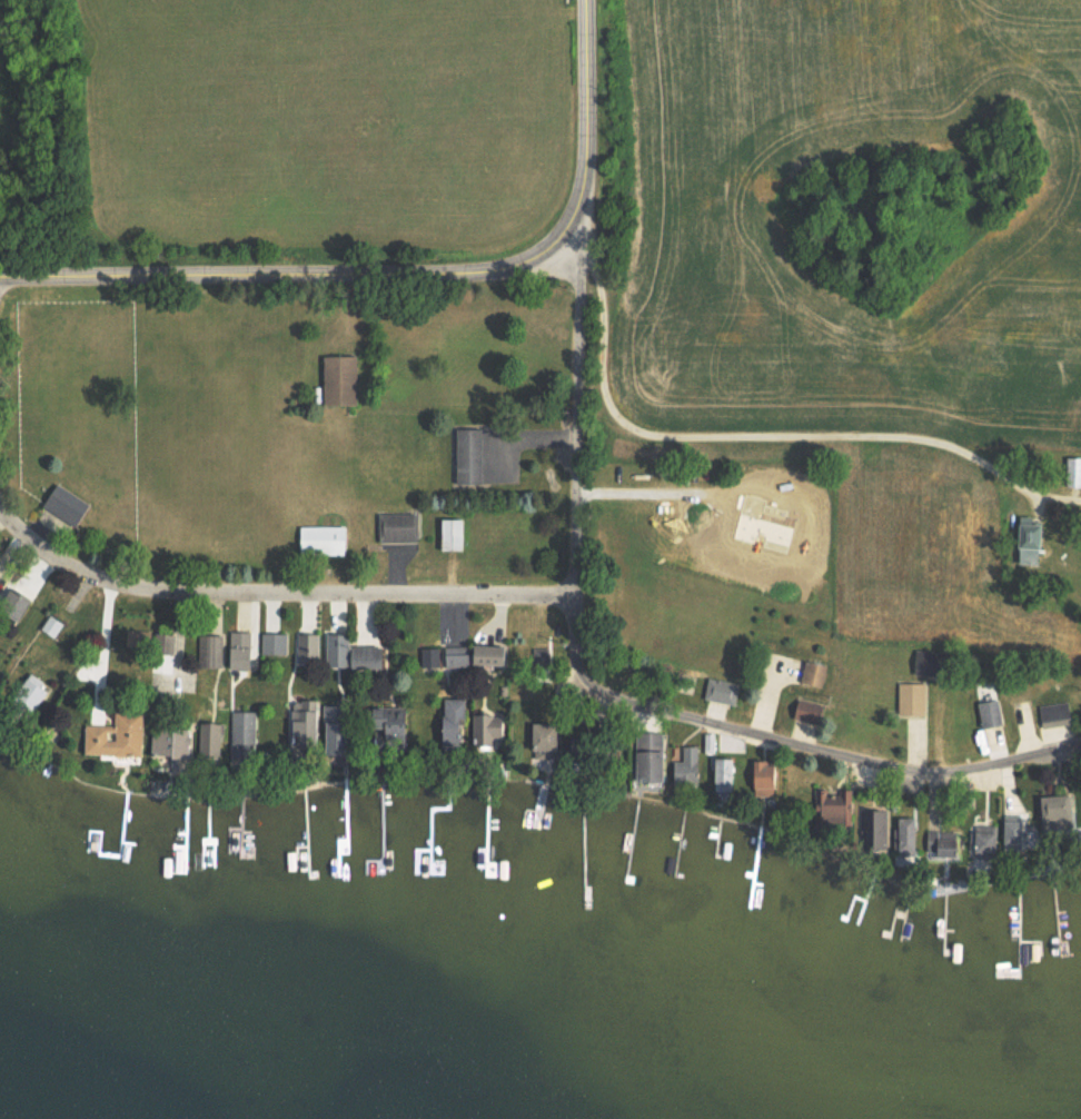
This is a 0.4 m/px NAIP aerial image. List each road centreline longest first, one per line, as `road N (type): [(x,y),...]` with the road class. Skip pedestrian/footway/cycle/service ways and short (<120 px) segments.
road 1 (tertiary): [(0,280),(490,277),(530,265),(557,239),(579,199),(581,0)]
road 2 (residential): [(1080,743),(960,775),(916,774),(738,737),(575,685),(572,603)]
road 3 (residential): [(572,603),(115,587),(56,560),(0,508)]
road 4 (residential): [(572,603),(582,284),(557,239)]

